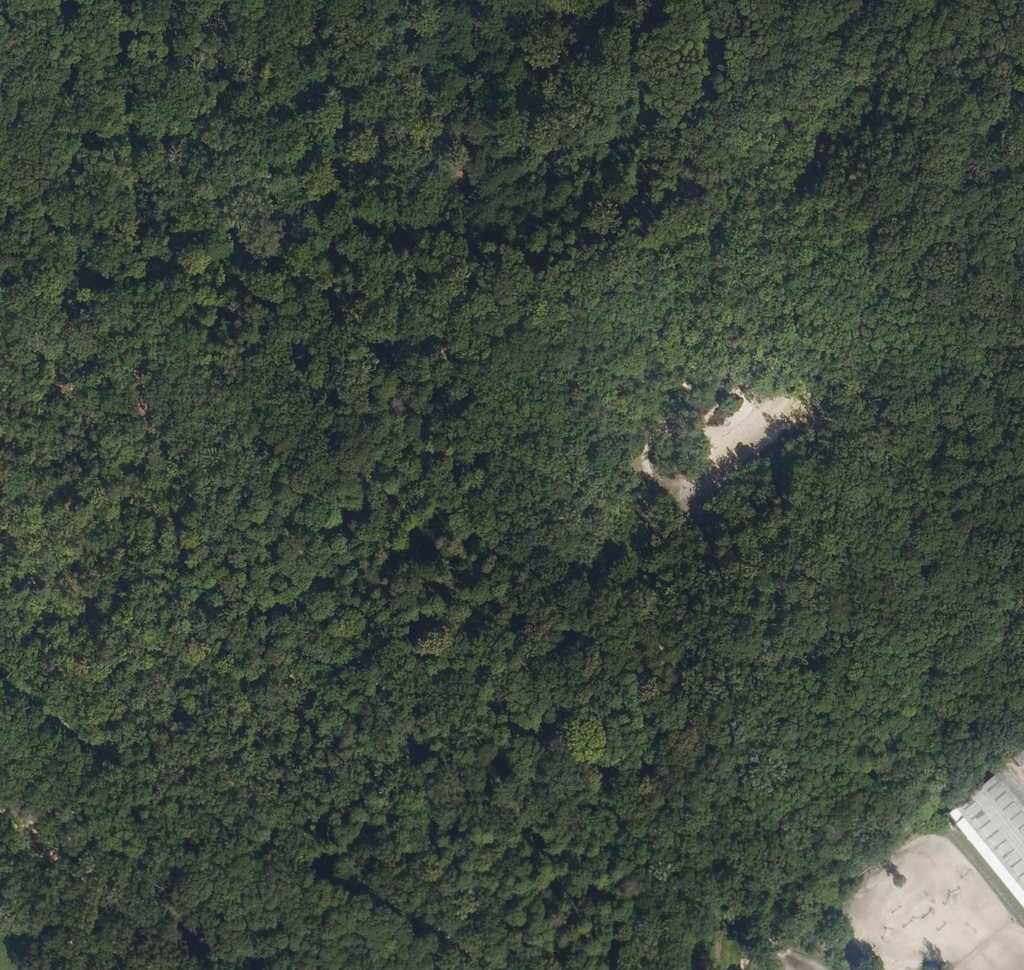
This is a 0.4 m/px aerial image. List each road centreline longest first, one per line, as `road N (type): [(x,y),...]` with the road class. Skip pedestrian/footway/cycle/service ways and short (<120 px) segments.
road 1 (track): [(0,512),(658,258),(723,217),(853,40),(895,0)]
road 2 (track): [(446,346),(566,579),(670,656),(698,727),(741,898),(735,969)]
road 3 (track): [(0,671),(98,745),(295,848),(492,969)]

